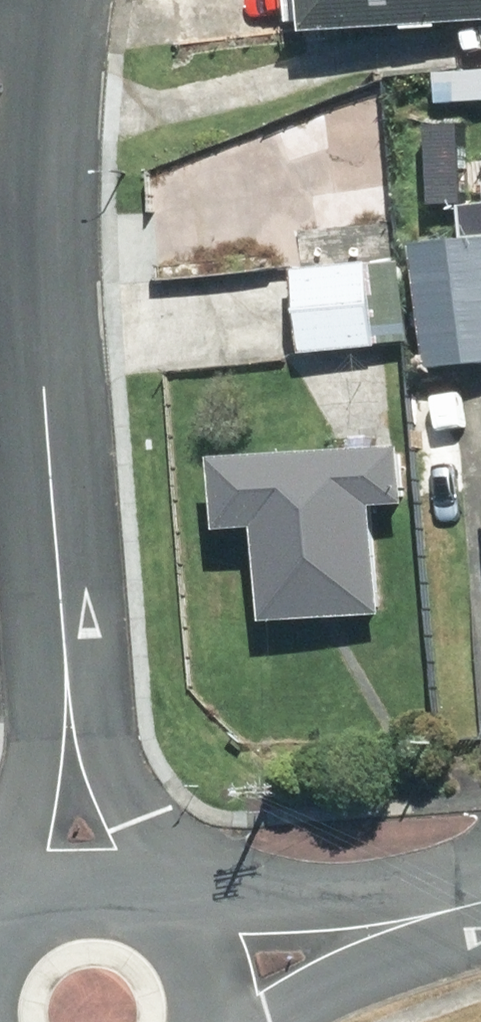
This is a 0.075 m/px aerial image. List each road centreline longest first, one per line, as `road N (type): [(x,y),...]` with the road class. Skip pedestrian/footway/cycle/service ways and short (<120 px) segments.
road 1 (residential): [(51,0),(36,150),(38,286),(79,892)]
road 2 (residential): [(208,972),(480,919)]
road 3 (residential): [(79,892),(120,894),(157,910),(188,937),(208,972)]

